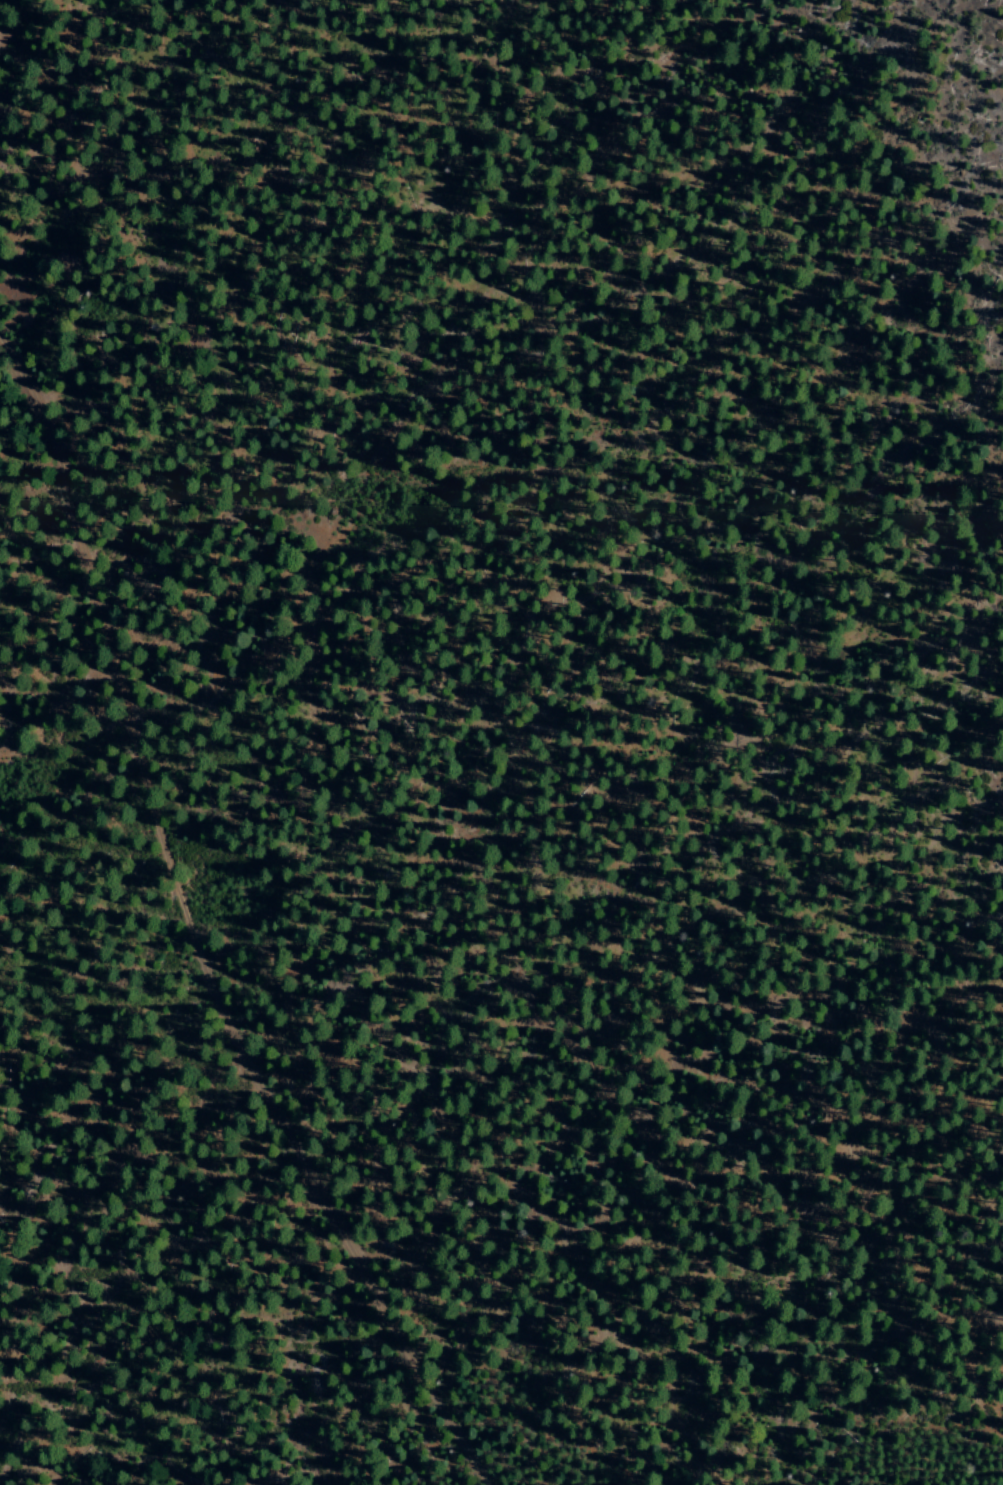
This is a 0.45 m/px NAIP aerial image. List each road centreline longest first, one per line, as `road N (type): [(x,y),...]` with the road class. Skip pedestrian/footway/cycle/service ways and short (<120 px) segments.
road 1 (residential): [(487,1484),(333,1221),(223,989),(165,598),(134,500),(108,461),(0,362)]

